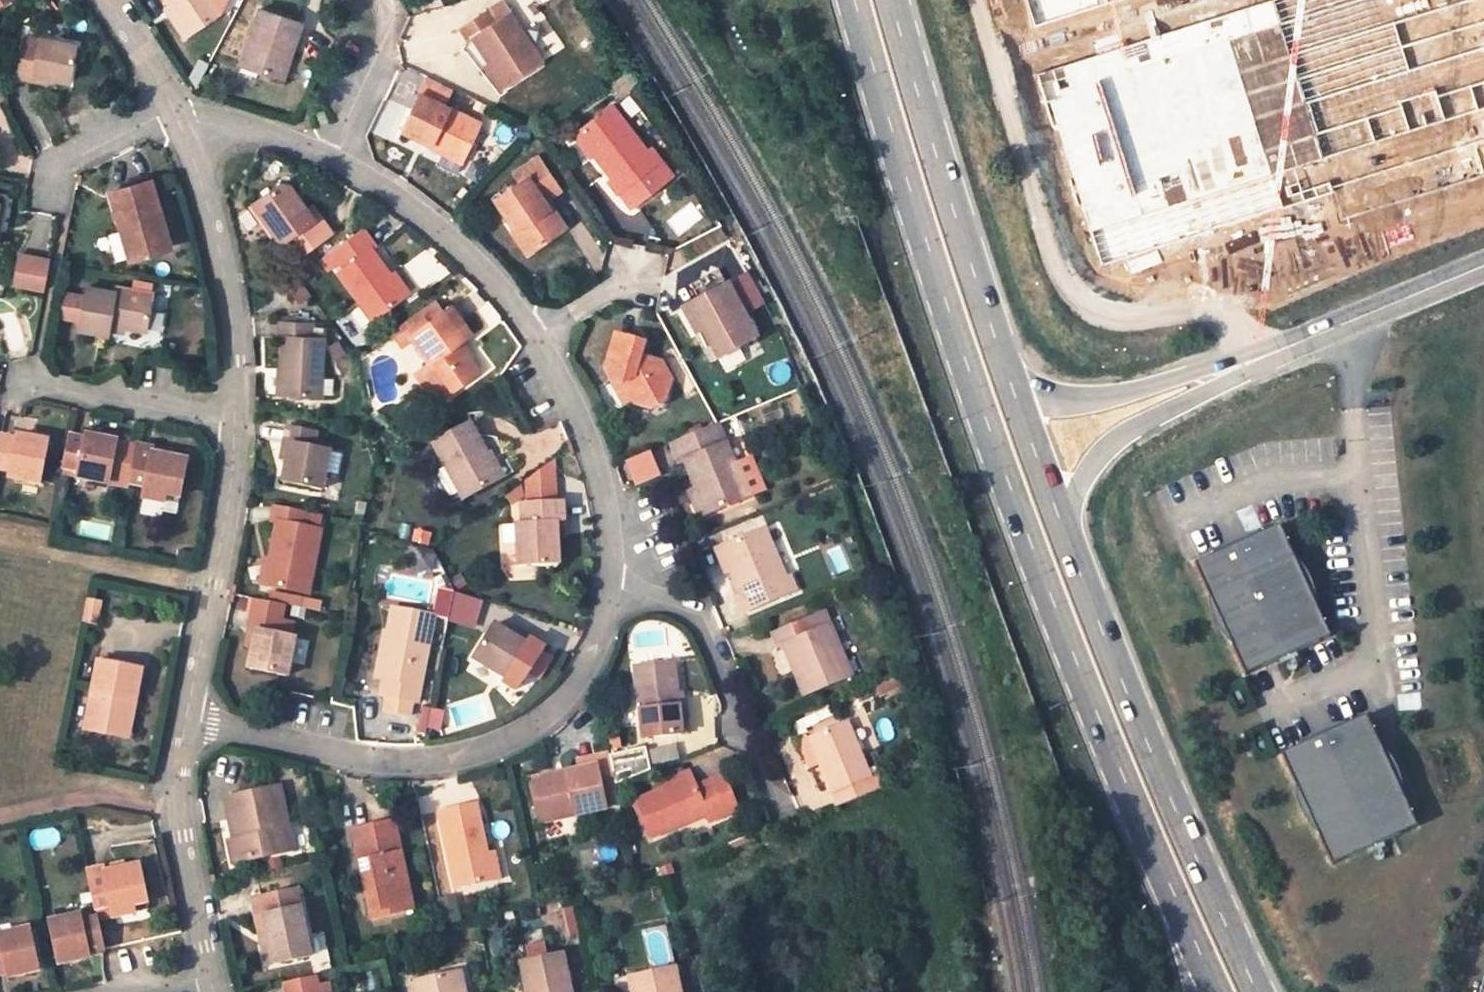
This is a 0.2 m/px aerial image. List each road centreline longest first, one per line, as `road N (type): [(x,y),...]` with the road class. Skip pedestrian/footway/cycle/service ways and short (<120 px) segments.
road 1 (primary): [(858,0),(1021,524),(1217,991)]
road 2 (residential): [(183,721),(383,766),(486,752),(578,685),(621,582)]
road 3 (track): [(977,0),(1053,263),(1069,290),(1088,311),(1117,322),(1221,320),(1250,363)]
road 4 (primary): [(1263,991),(1119,669),(1060,515)]
road 5 (primary): [(1016,393),(895,0)]
road 6 (residential): [(235,424),(226,275),(175,113)]
road 7 (residential): [(621,582),(700,618),(786,819)]
road 8 (residential): [(183,721),(231,481),(235,424)]
road 9 (residential): [(540,335),(443,229),(334,155)]
road 10 (residential): [(621,582),(599,462),(540,335)]
road 11 (residential): [(209,977),(180,836),(183,721)]
road 12 (unclassified): [(1250,363),(1483,265)]
road 13 (unclassified): [(1060,515),(1123,436),(1250,363)]
road 14 (unclassified): [(1250,363),(1096,395),(1016,393)]
road 15 (residential): [(235,424),(17,378)]
road 16 (residential): [(334,155),(395,23),(381,0)]
road 17 (residential): [(334,155),(175,113)]
road 18 (residential): [(175,113),(55,166),(49,198)]
road 19 (residential): [(175,113),(107,0)]
road 20 (primary): [(1060,515),(1016,393)]

